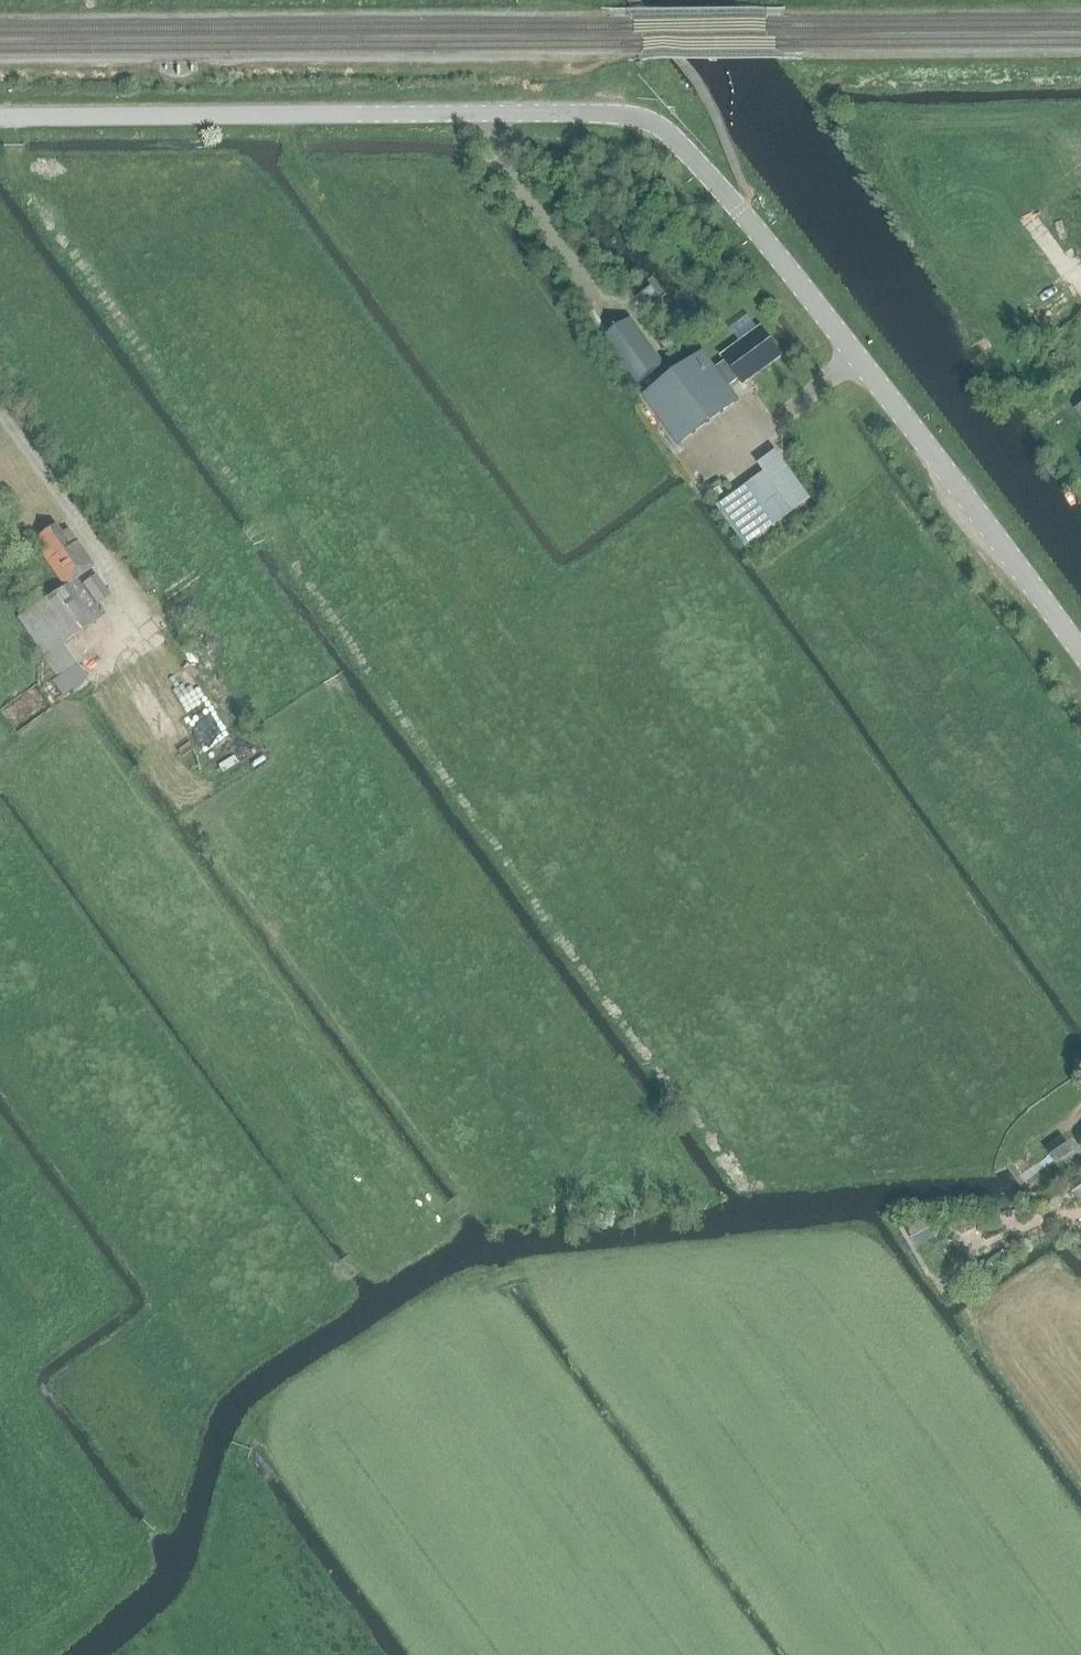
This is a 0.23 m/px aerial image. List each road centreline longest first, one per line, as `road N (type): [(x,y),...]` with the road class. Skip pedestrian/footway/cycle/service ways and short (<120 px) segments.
road 1 (tertiary): [(1080,651),(739,209),(649,120),(614,114),(0,116)]

